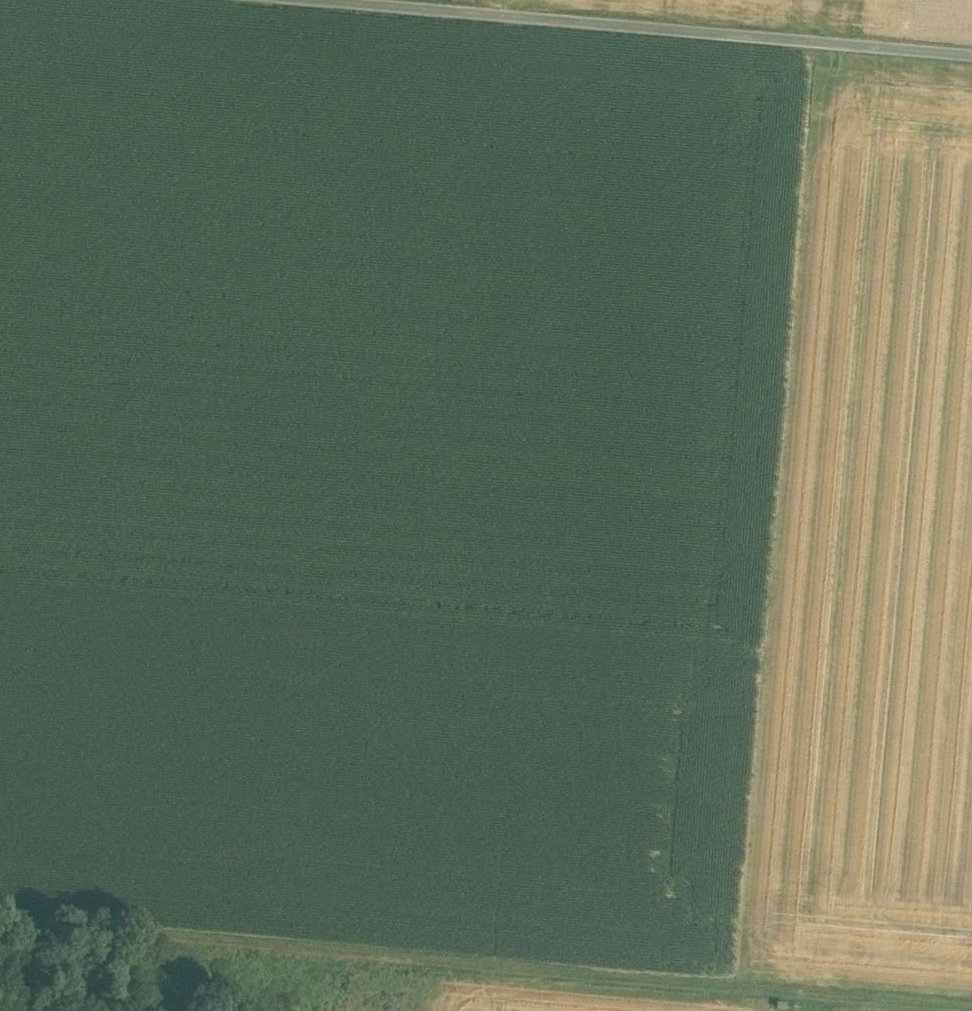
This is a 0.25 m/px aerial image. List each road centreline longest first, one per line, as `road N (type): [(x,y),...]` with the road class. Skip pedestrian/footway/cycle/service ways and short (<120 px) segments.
road 1 (track): [(0,924),(971,1010)]
road 2 (unclassified): [(971,56),(317,0)]

